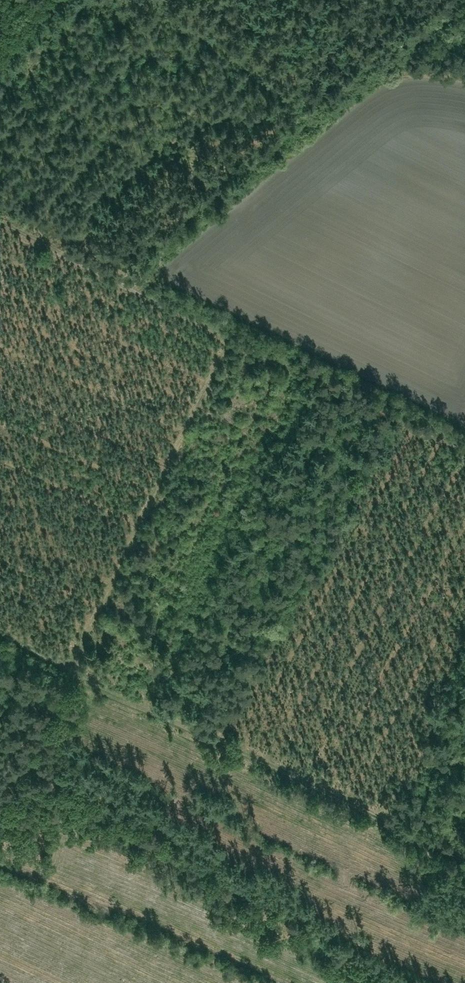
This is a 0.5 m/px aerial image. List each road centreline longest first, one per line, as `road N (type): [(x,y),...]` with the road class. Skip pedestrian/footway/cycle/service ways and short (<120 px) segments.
road 1 (track): [(0,642),(464,869)]
road 2 (track): [(0,226),(464,451)]
road 3 (track): [(0,826),(73,678)]

